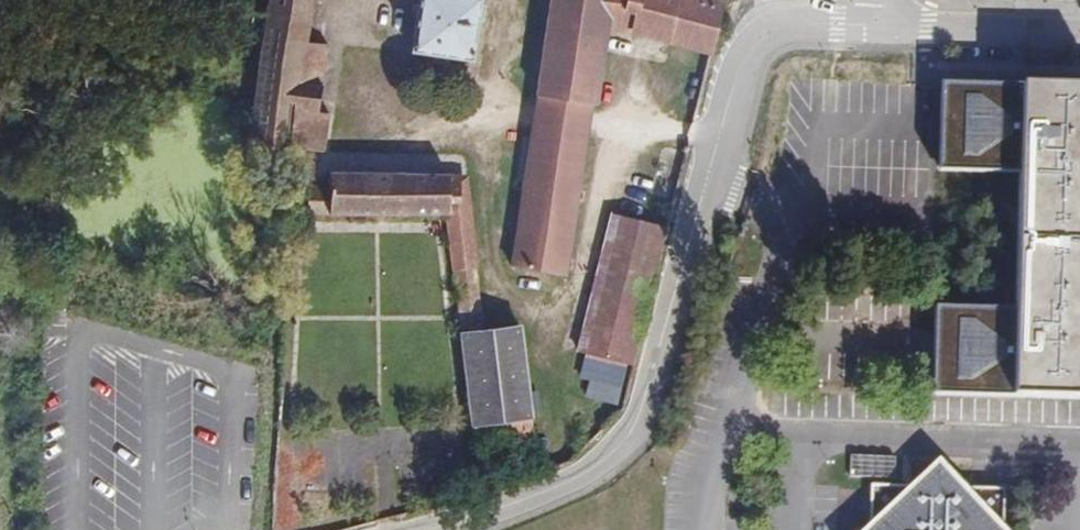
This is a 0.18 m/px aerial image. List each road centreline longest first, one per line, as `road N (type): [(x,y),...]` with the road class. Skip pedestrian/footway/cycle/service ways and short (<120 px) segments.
road 1 (residential): [(742,66),(631,432),(595,467),(425,529)]
road 2 (residential): [(1079,35),(883,26)]
road 3 (residential): [(883,26),(773,30),(742,66)]

